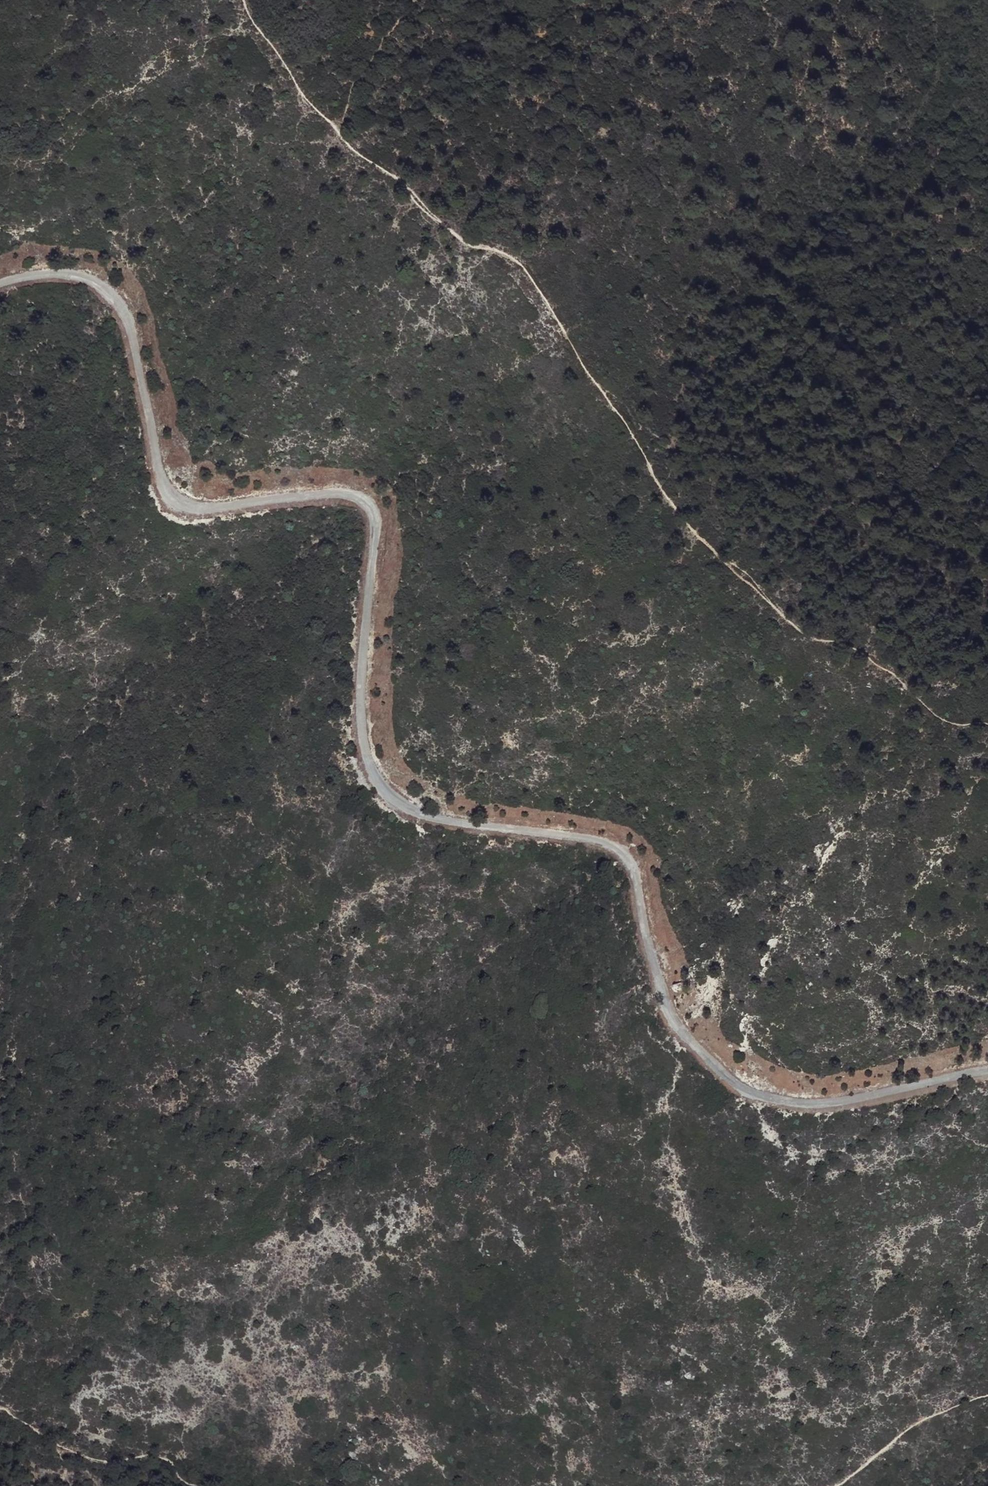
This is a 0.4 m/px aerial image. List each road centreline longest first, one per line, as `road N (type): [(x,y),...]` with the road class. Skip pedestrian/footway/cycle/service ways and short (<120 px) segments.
road 1 (unclassified): [(0,287),(69,273),(119,303),(130,324),(164,487),(182,503),(200,509),(363,500),(376,538),(362,660),(361,733),(372,774),(397,805),(433,819),(604,842),(627,855),(656,976),(679,1029),(745,1089),(804,1104),(987,1070)]

